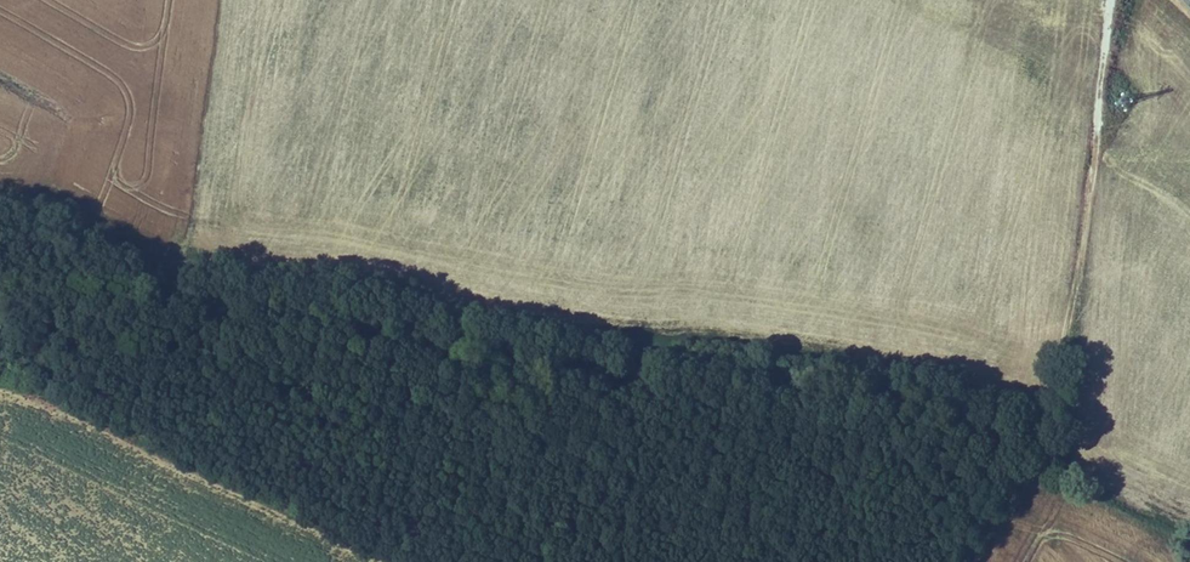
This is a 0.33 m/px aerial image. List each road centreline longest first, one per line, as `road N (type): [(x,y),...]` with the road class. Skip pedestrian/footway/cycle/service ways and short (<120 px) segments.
road 1 (track): [(972,561),(1037,447),(1063,371),(1113,0)]

